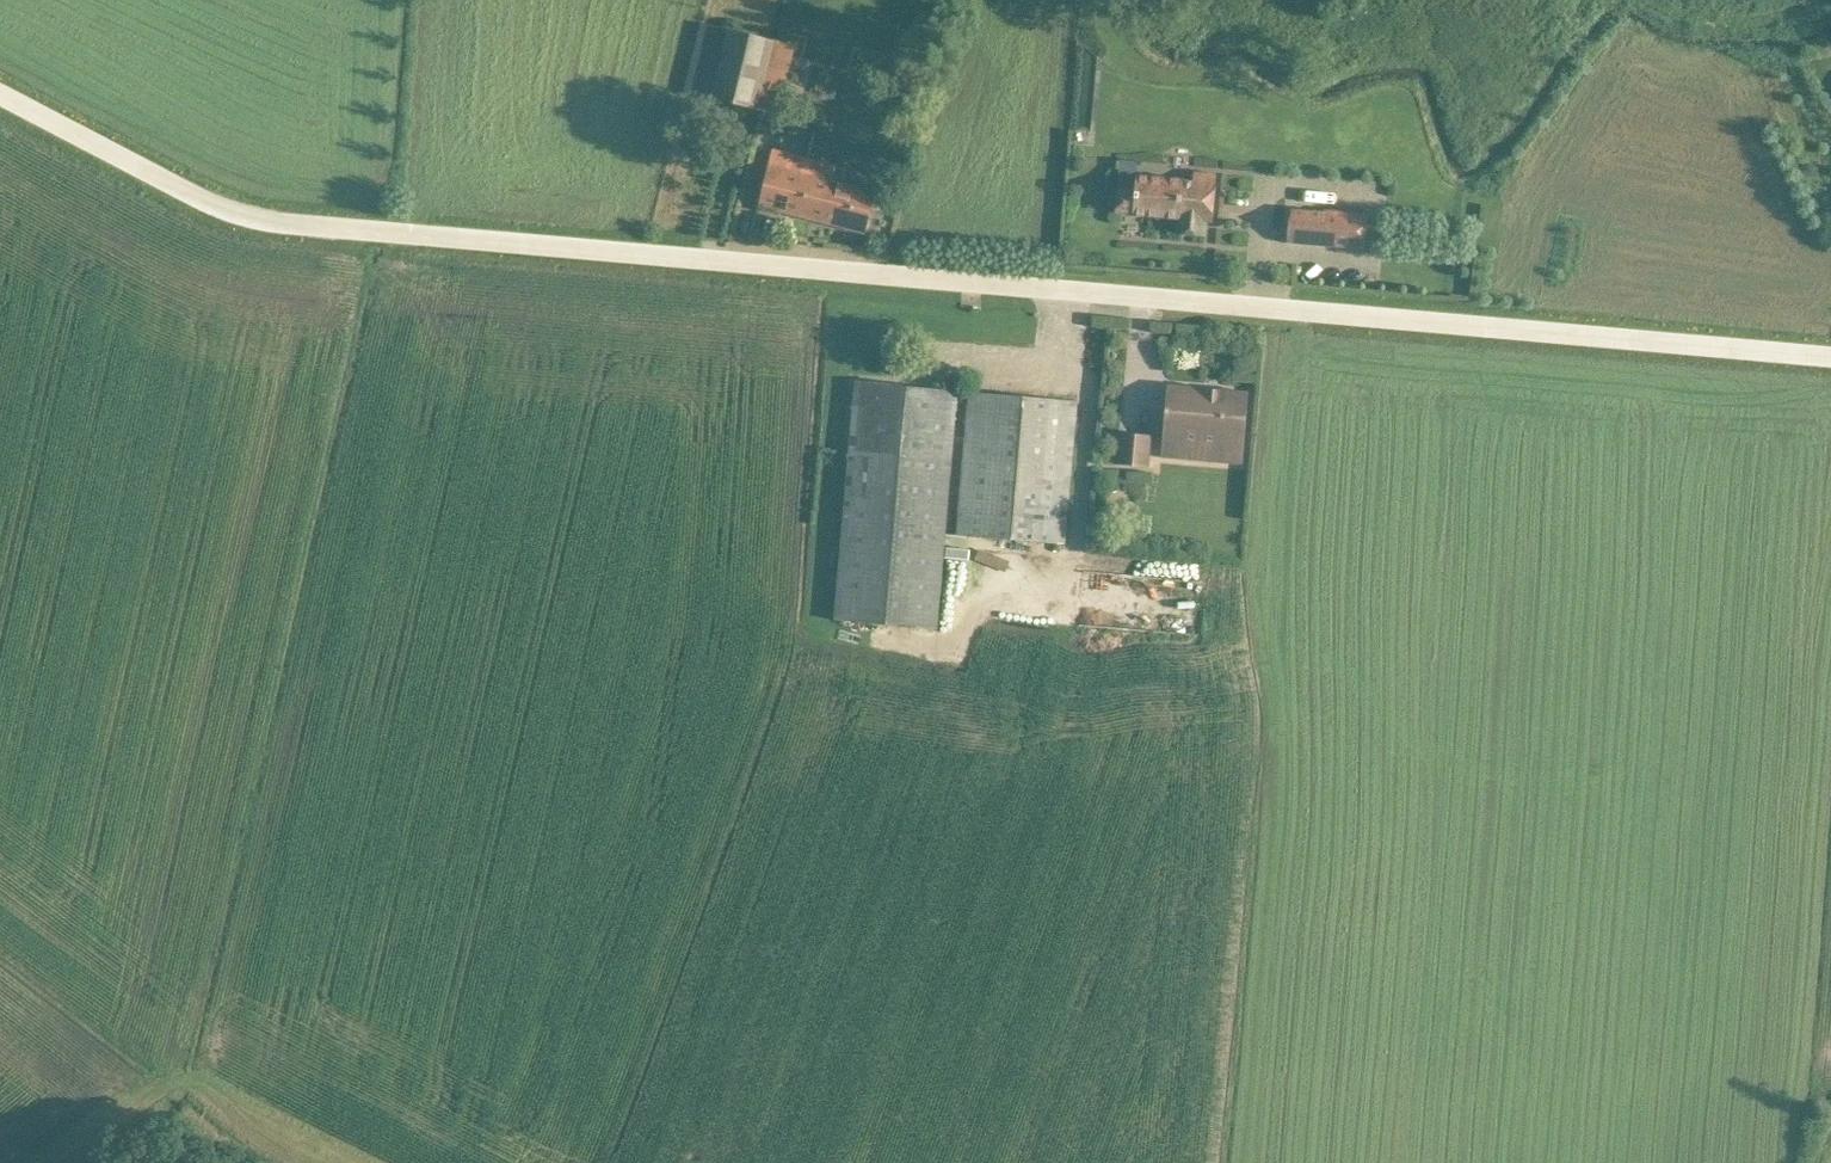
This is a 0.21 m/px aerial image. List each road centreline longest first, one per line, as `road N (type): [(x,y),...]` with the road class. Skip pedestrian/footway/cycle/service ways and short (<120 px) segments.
road 1 (unclassified): [(0,95),(243,221),(1830,357)]

